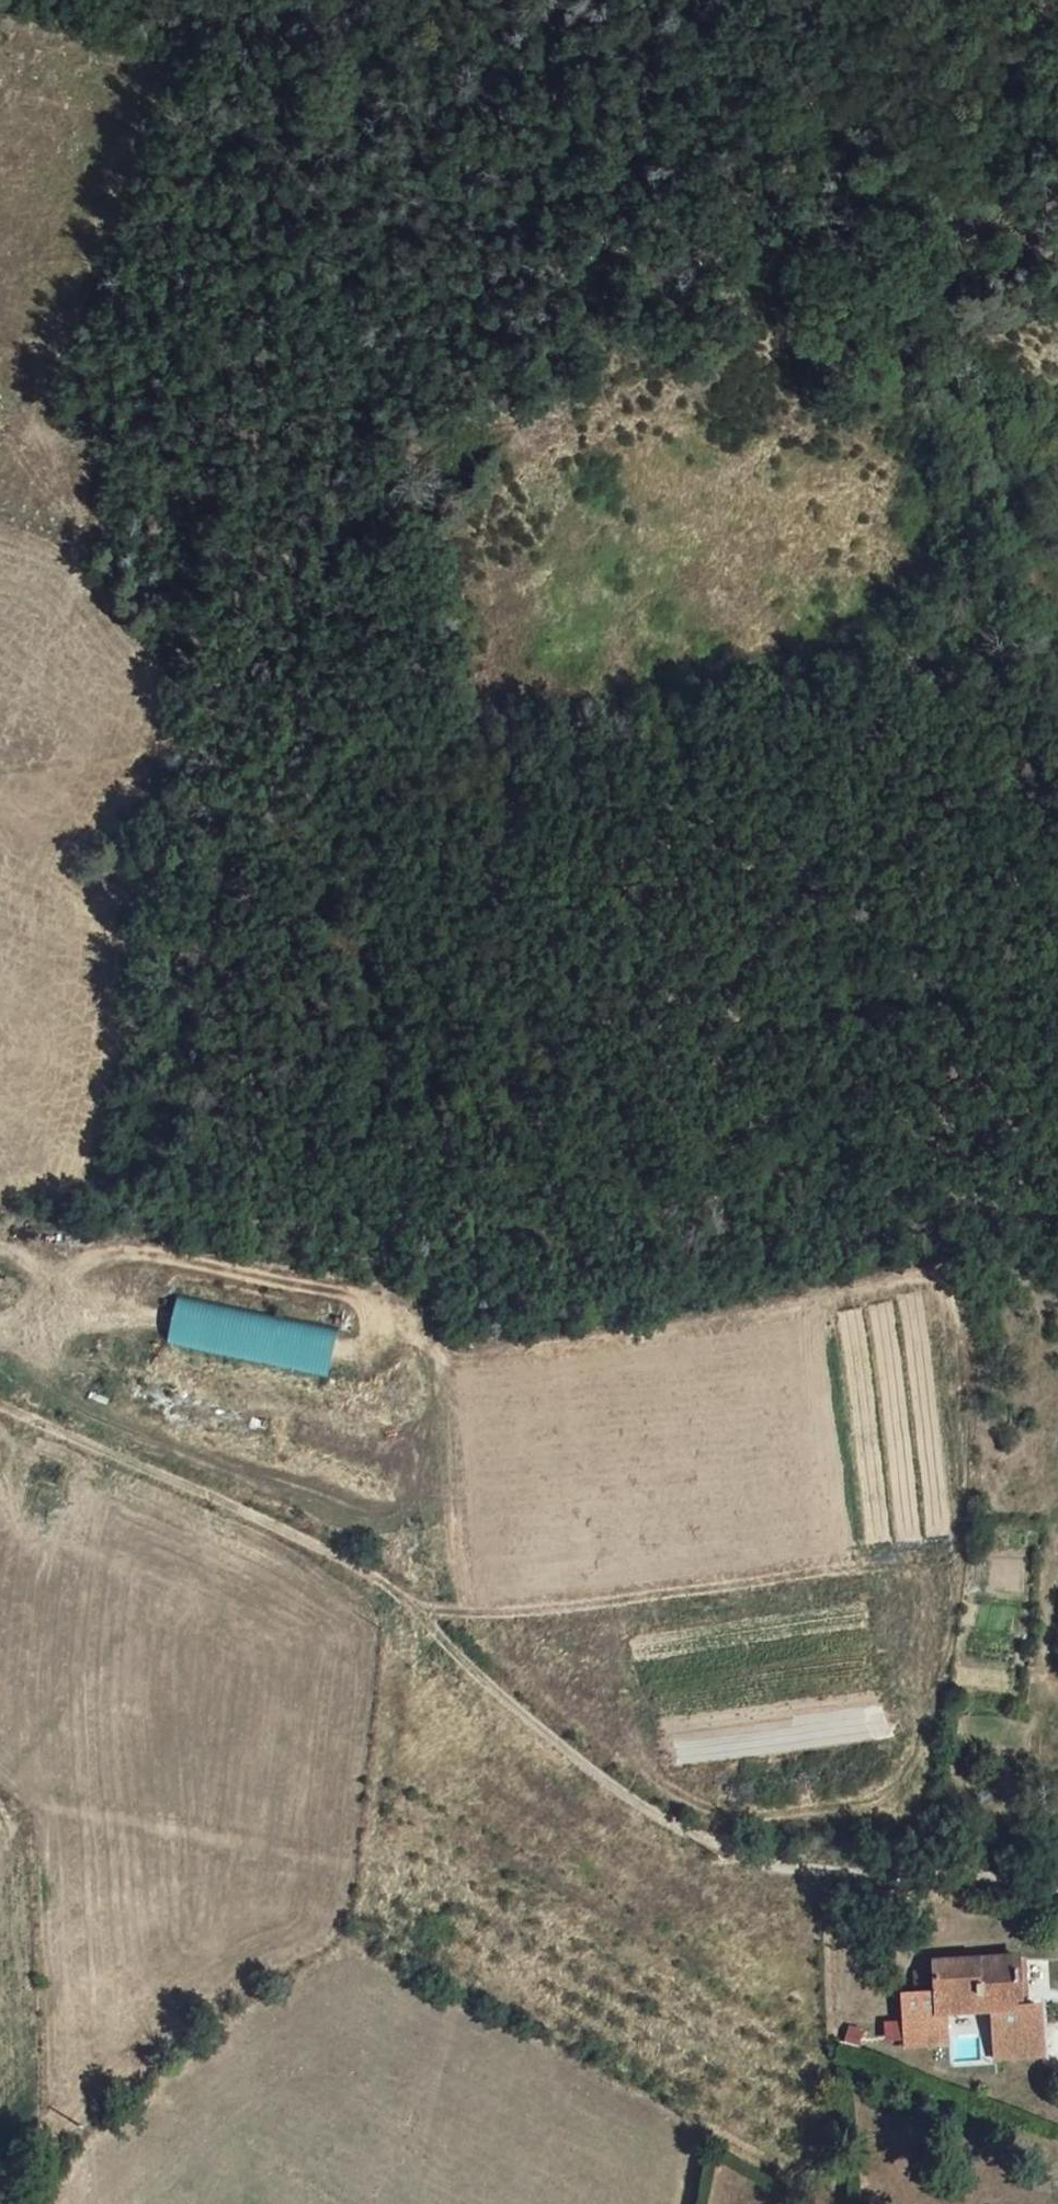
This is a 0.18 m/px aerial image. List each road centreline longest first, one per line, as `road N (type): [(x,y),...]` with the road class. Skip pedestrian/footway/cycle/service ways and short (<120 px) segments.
road 1 (track): [(1057,1892),(794,1872),(660,1822),(527,1719),(360,1566),(0,1403)]

